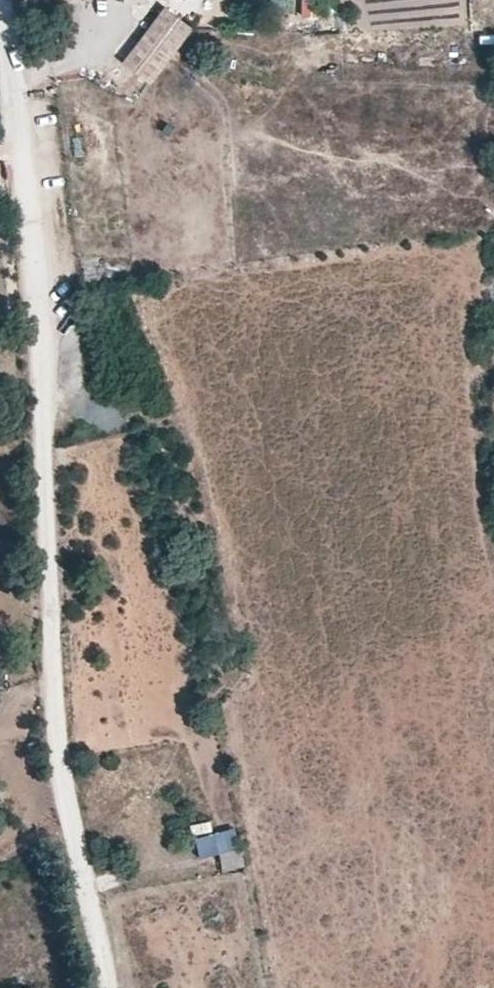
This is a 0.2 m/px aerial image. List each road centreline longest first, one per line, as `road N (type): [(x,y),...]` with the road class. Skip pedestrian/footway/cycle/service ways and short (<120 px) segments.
road 1 (track): [(97,987),(41,249),(13,0)]

